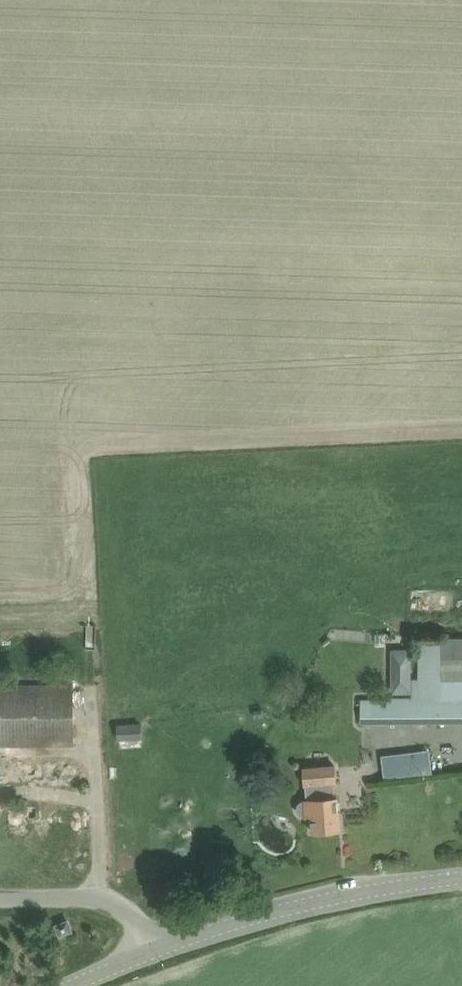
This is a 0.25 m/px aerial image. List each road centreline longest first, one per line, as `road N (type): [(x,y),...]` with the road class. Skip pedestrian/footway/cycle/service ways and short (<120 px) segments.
road 1 (tertiary): [(142,955),(306,904),(461,878)]
road 2 (unclassified): [(142,955),(134,929),(114,907),(92,898),(0,896)]

